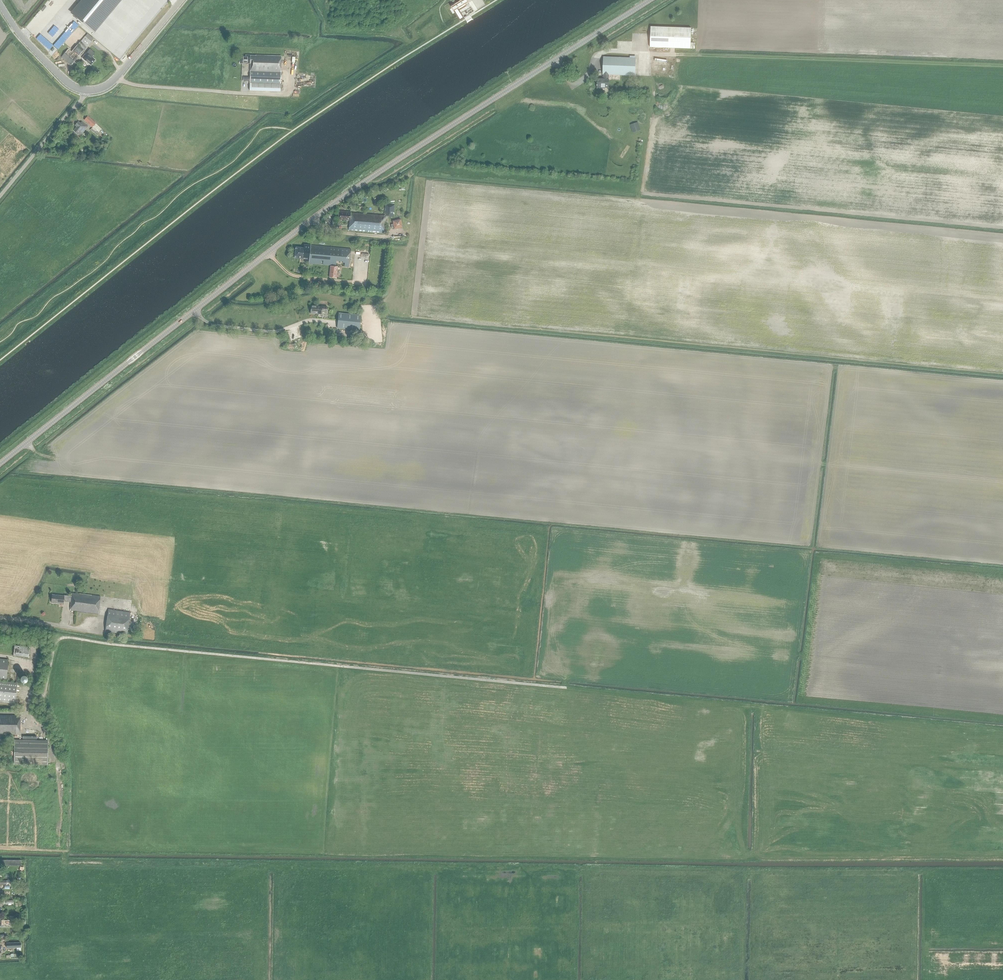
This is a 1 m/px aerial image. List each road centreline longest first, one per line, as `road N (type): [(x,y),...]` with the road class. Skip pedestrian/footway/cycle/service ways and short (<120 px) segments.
road 1 (tertiary): [(0,463),(376,173),(648,0)]
road 2 (unclassified): [(0,197),(86,90)]
road 3 (unclassified): [(181,0),(108,86),(86,90)]
road 4 (unclassified): [(86,90),(64,80),(0,6)]

